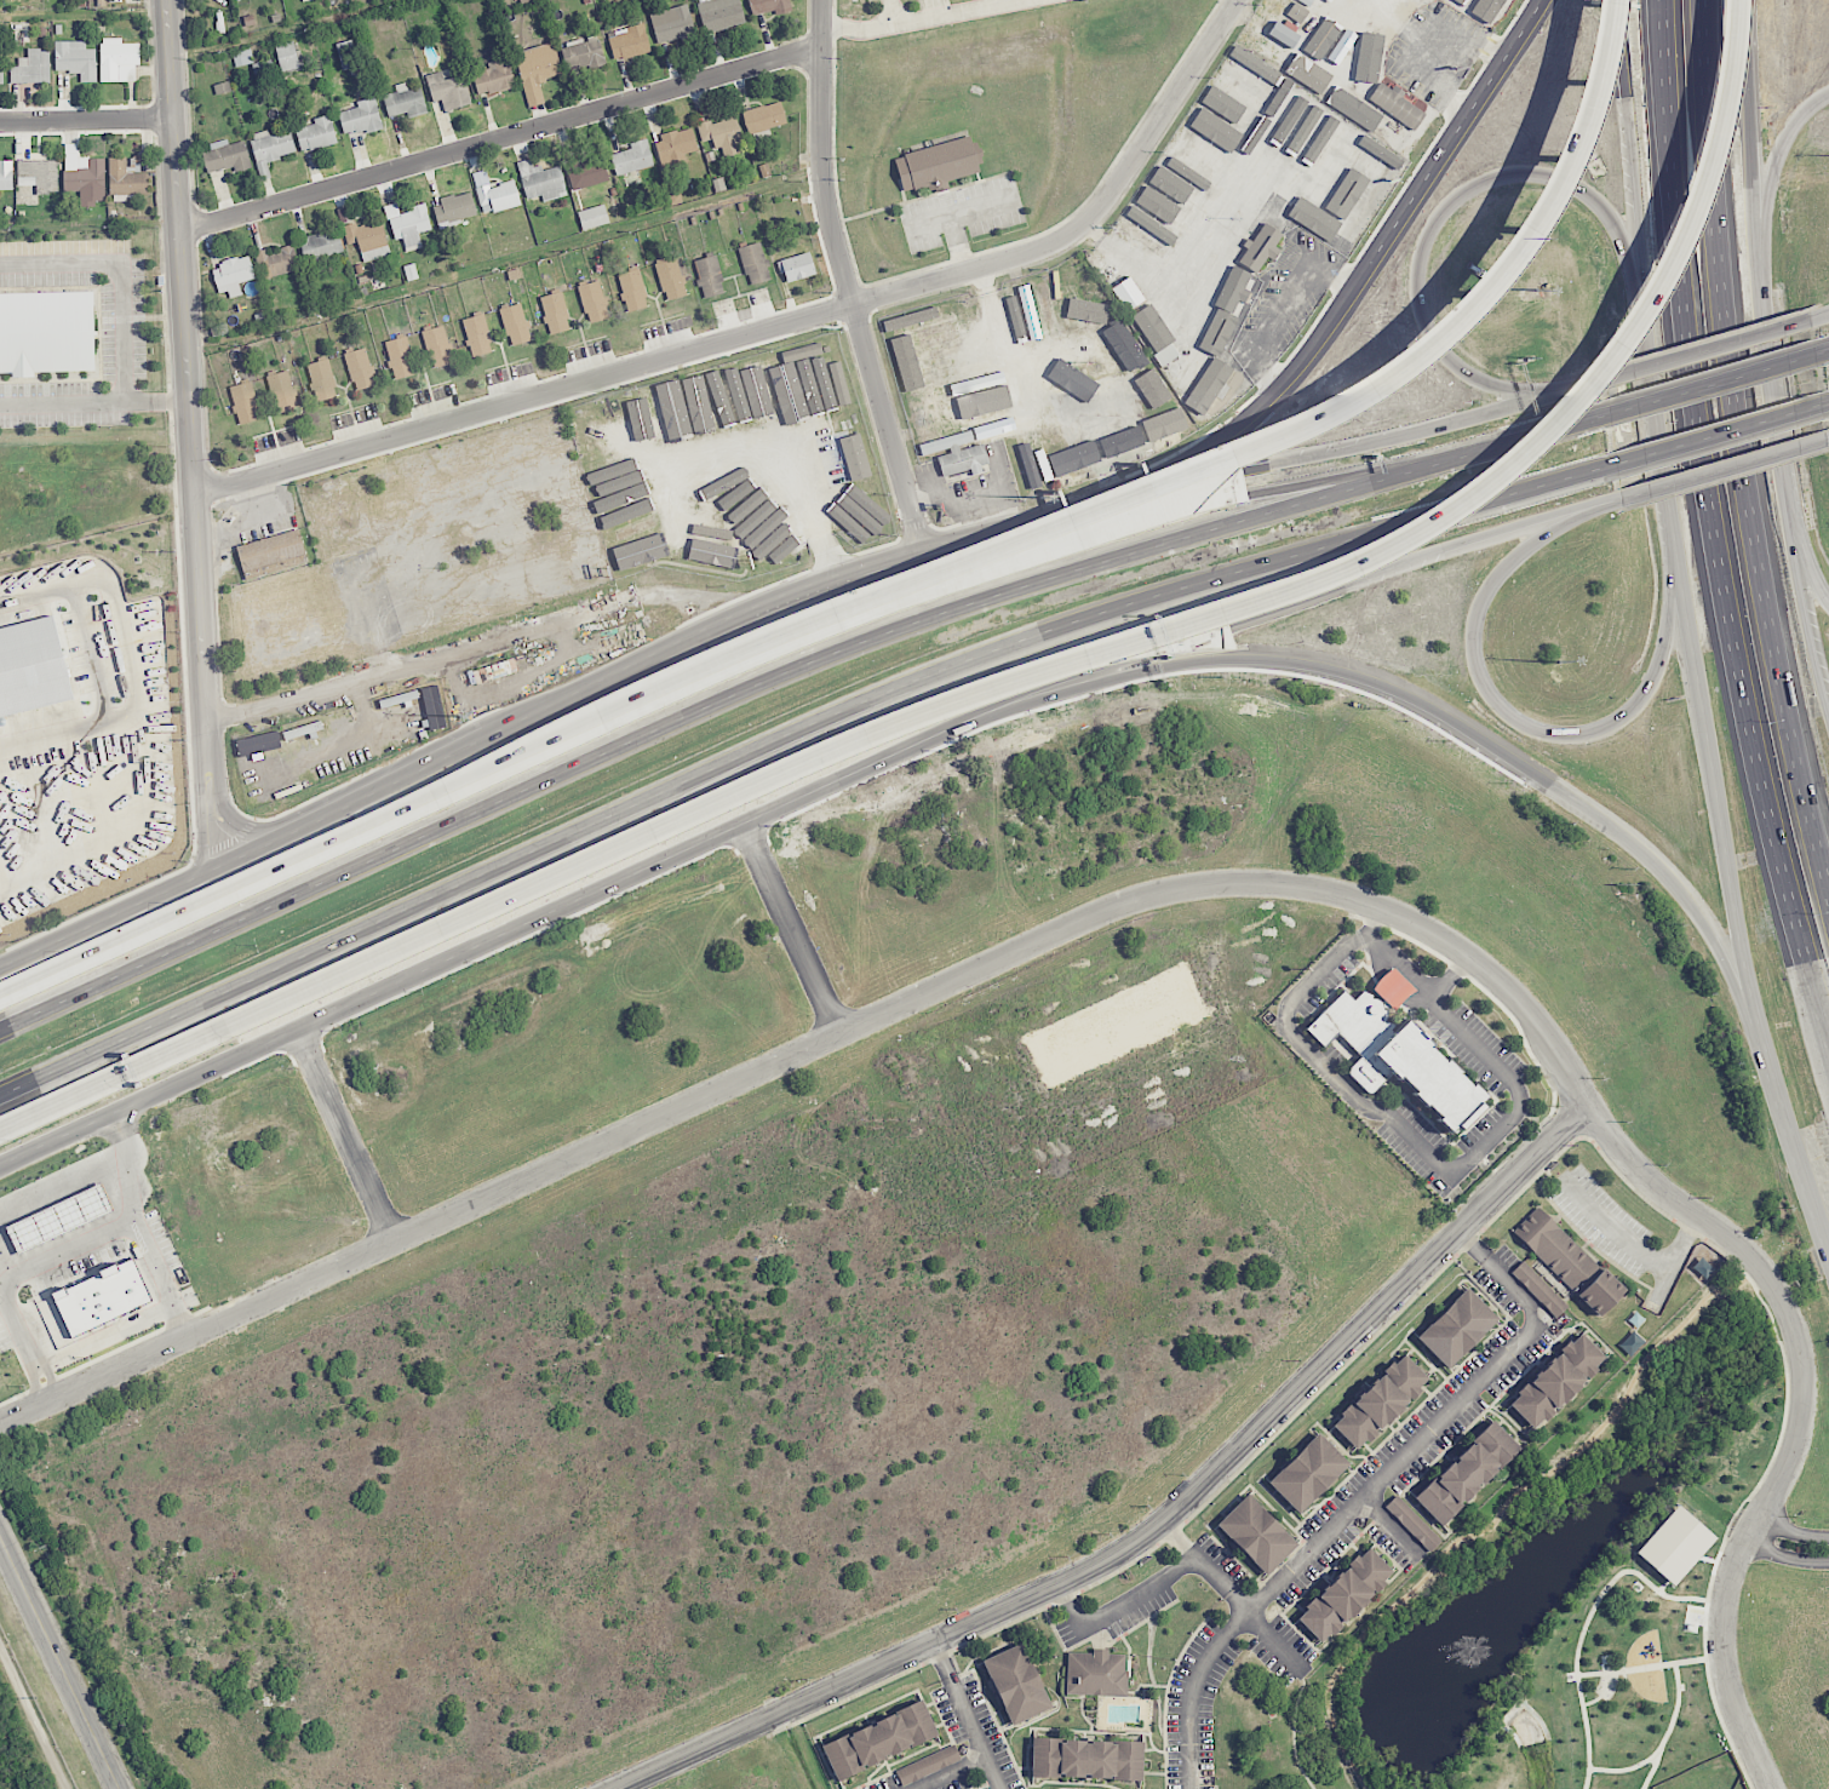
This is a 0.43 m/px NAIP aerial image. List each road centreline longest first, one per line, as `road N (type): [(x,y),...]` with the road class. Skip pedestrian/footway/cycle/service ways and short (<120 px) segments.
road 1 (motorway): [(222,1025),(1008,682),(1354,566),(1500,476),(1615,345),(1692,200),(1733,0)]
road 2 (residential): [(1594,1112),(1531,1013),(1478,961),(1418,922),(1301,887),(1185,885),(1119,901),(1043,935),(0,1429)]
road 3 (motorway): [(0,1095),(756,749),(971,659),(1129,604),(1618,468)]
road 4 (motorway): [(1604,418),(1094,564),(757,682),(0,1031)]
road 5 (motorway): [(1604,0),(1590,85),(1519,236),(1418,352),(1294,438),(819,624)]
road 6 (motorway): [(1667,0),(1686,317),(1716,531),(1751,723),(1828,1028)]
road 7 (motorway): [(1828,893),(1783,713),(1749,524),(1709,162),(1702,0)]
road 8 (secondary): [(1079,678),(1250,652),(1306,659),(1411,700),(1669,872),(1714,928),(1759,1016)]
road 9 (residential): [(1774,1788),(1735,1703),(1726,1619),(1748,1546),(1802,1429),(1801,1359),(1774,1289),(1749,1255),(1636,1166),(1594,1112)]
road 10 (secondary): [(1828,711),(1793,552),(1754,228),(1745,0)]
road 11 (secondary): [(0,1162),(633,876)]
road 12 (residential): [(195,491),(854,304)]
road 13 (residential): [(180,228),(786,55),(824,52)]
road 14 (residential): [(1594,1112),(1567,1129),(1139,1546)]
road 15 (residential): [(1139,1546),(617,1788)]
road 16 (secondary): [(1548,398),(1479,391),(1439,355),(1427,332),(1421,274),(1438,223),(1455,202),(1501,179),(1566,180),(1619,220),(1650,287)]
road 17 (secondary): [(1079,678),(1437,549),(1589,508)]
road 18 (motorway): [(482,773),(0,1000)]
road 19 (residential): [(854,304),(1032,252),(1083,224),(1238,0)]
road 20 (secondary): [(1684,613),(1655,686),(1615,727),(1543,735),(1502,710),(1475,665),(1481,613),(1508,572),(1589,508)]
road 21 (tertiary): [(195,491),(168,0)]
road 22 (secondary): [(1684,613),(1759,1016)]
road 23 (tertiary): [(216,875),(195,491)]
road 24 (secondary): [(1480,415),(1116,498)]
road 25 (motorway): [(819,624),(482,773)]
road 26 (secondary): [(744,824),(904,745),(1079,678)]
road 27 (secondary): [(1380,258),(1324,344),(1258,417),(1193,463),(1116,498)]
road 28 (secondary): [(1650,287),(1684,613)]
road 29 (residential): [(854,304),(822,170),(824,0)]
road 30 (secondary): [(1615,0),(1650,287)]
road 31 (tertiary): [(120,1788),(0,1534)]
road 32 (residential): [(927,557),(854,304)]
road 33 (secondary): [(724,635),(488,747)]
road 34 (motorway): [(0,1128),(222,1025)]
road 35 (residential): [(296,1023),(395,1242)]
road 36 (secondary): [(216,875),(0,973)]
road 37 (residential): [(838,1032),(744,824)]
road 38 (motorway): [(1817,350),(1604,418)]
road 39 (secondary): [(1818,321),(1604,382)]
road 40 (secondary): [(1549,0),(1430,185)]
road 41 (secondary): [(927,557),(724,635)]
road 42 (motorway): [(1618,468),(1825,407)]
road 43 (secondary): [(1622,498),(1828,437)]
road 44 (secondary): [(488,747),(296,837)]
road 45 (residential): [(174,117),(0,122)]
road 46 (residential): [(69,1788),(0,1645)]
road 47 (secondary): [(1754,228),(1793,121),(1828,95)]
road 48 (secondary): [(1116,498),(982,539)]
road 49 (secondary): [(1759,1016),(1791,1135)]
road 50 (secondary): [(633,876),(744,824)]

